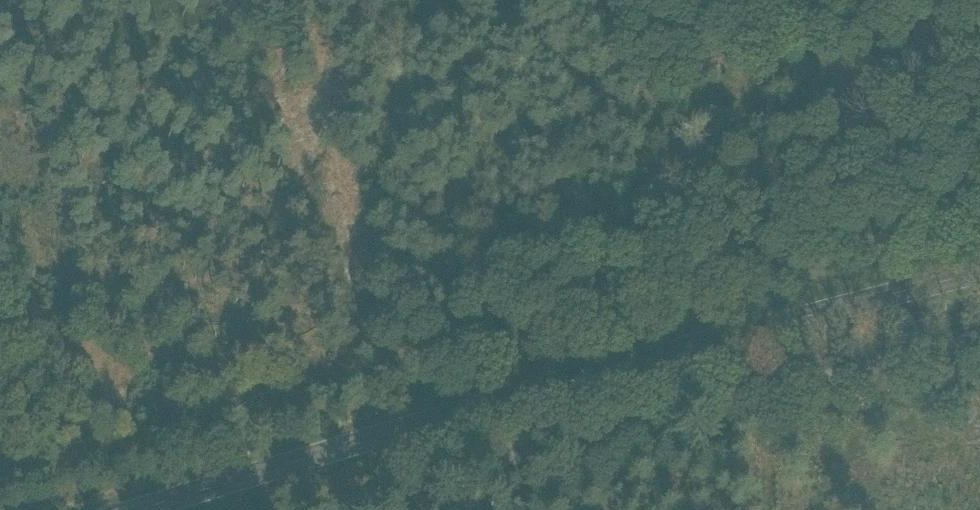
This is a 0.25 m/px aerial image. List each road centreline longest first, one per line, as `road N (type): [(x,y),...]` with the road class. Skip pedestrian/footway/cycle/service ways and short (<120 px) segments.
road 1 (secondary): [(979,275),(140,509)]

